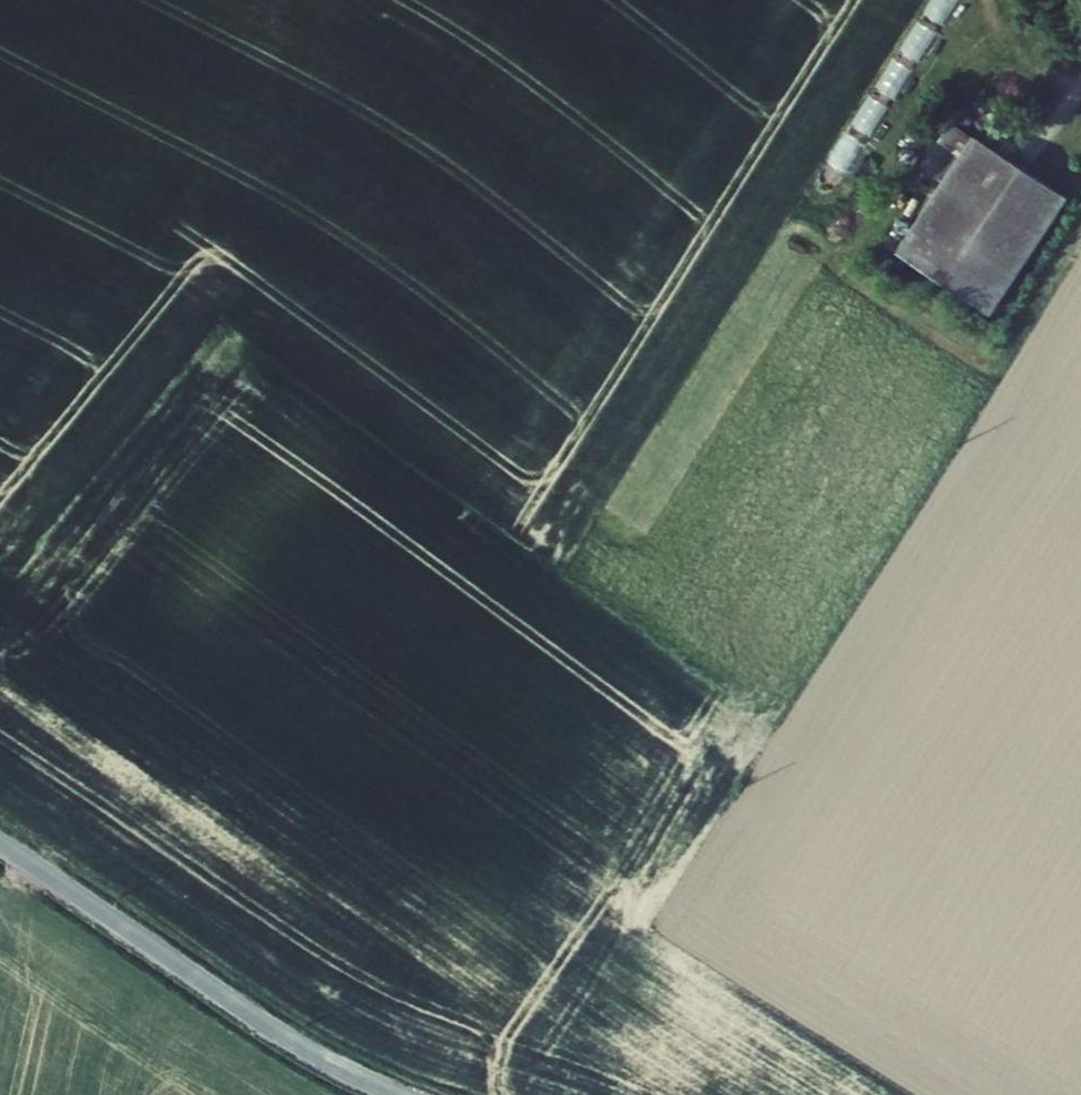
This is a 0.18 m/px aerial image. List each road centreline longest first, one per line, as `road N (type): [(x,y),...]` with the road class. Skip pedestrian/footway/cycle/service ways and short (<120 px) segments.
road 1 (unclassified): [(400,1094),(265,1025),(0,841)]

